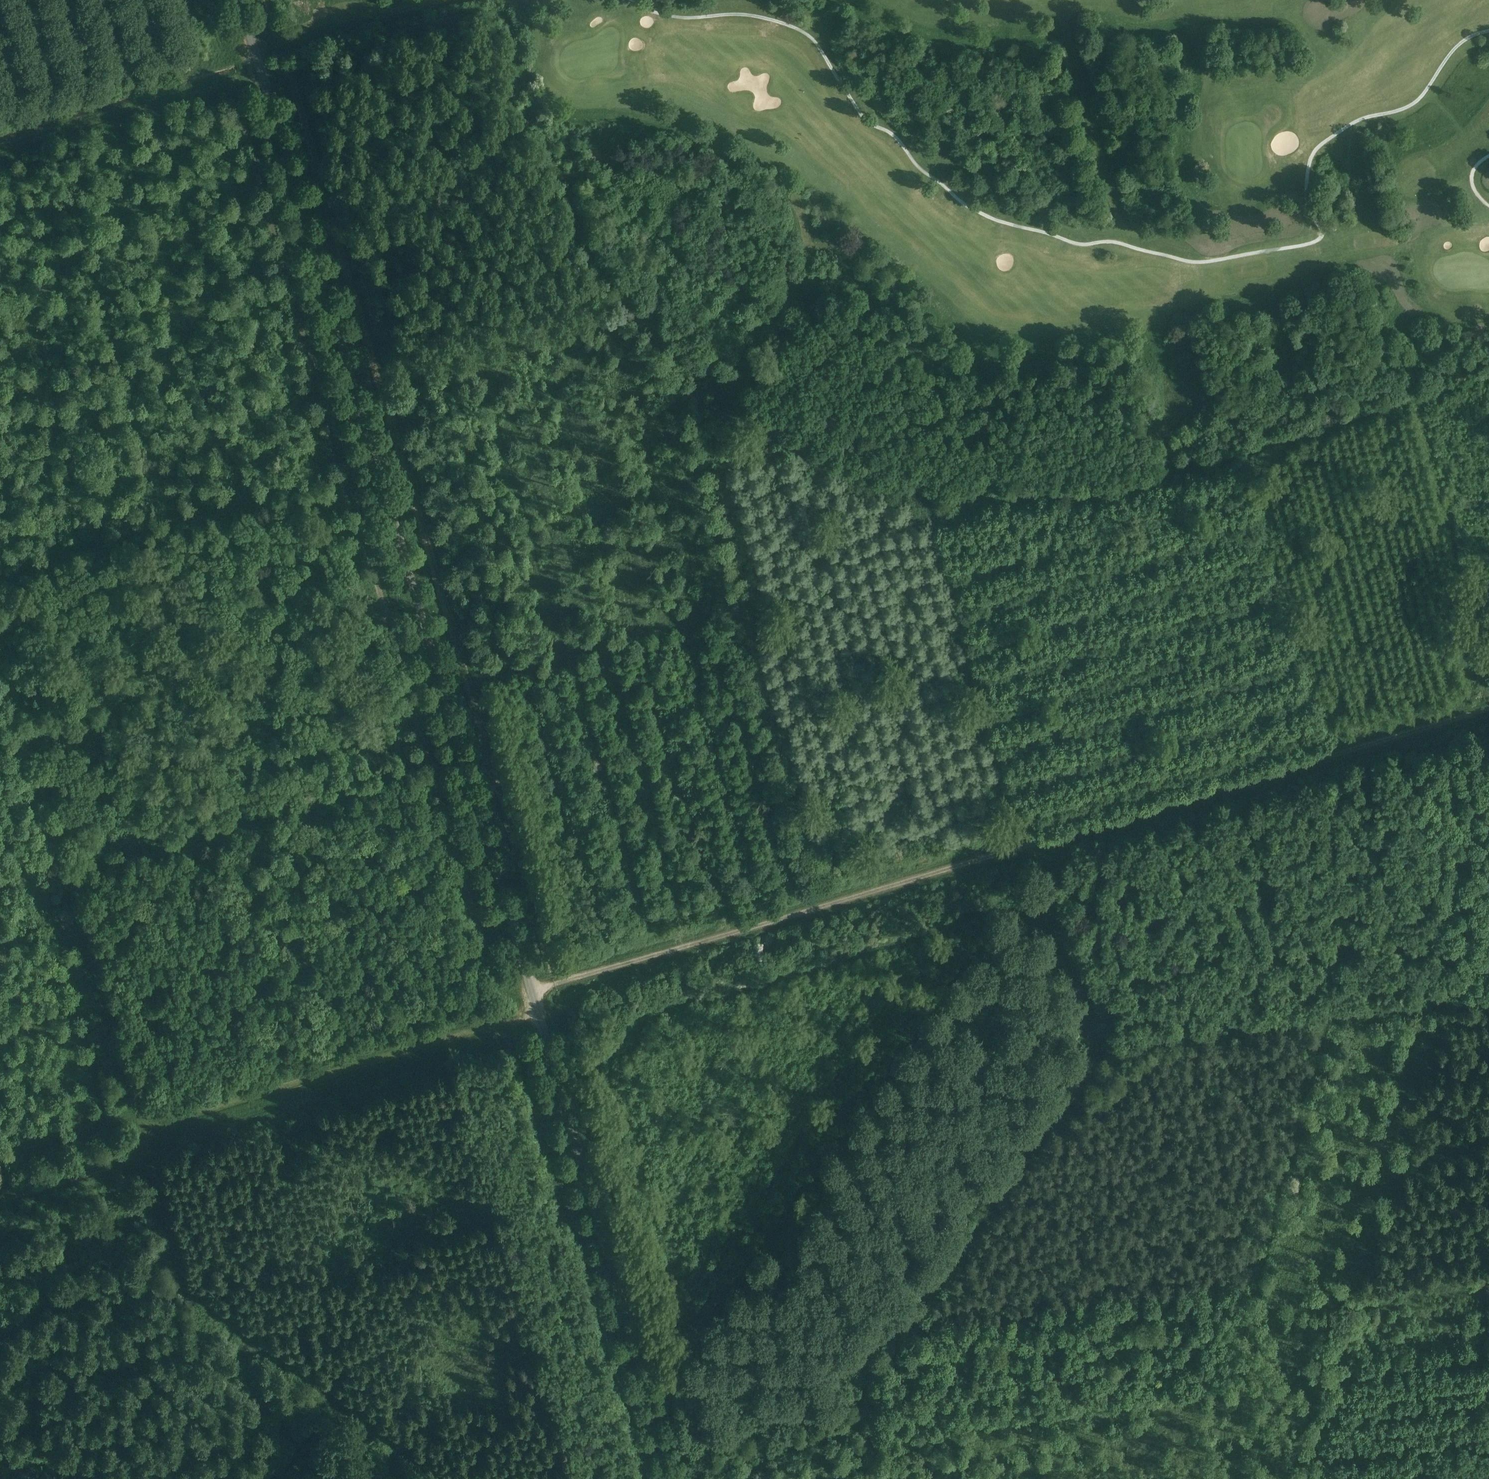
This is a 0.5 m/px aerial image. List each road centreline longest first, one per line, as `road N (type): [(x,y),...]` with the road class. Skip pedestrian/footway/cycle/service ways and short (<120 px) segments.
road 1 (tertiary): [(681,1478),(247,0)]
road 2 (track): [(1488,710),(532,991)]

